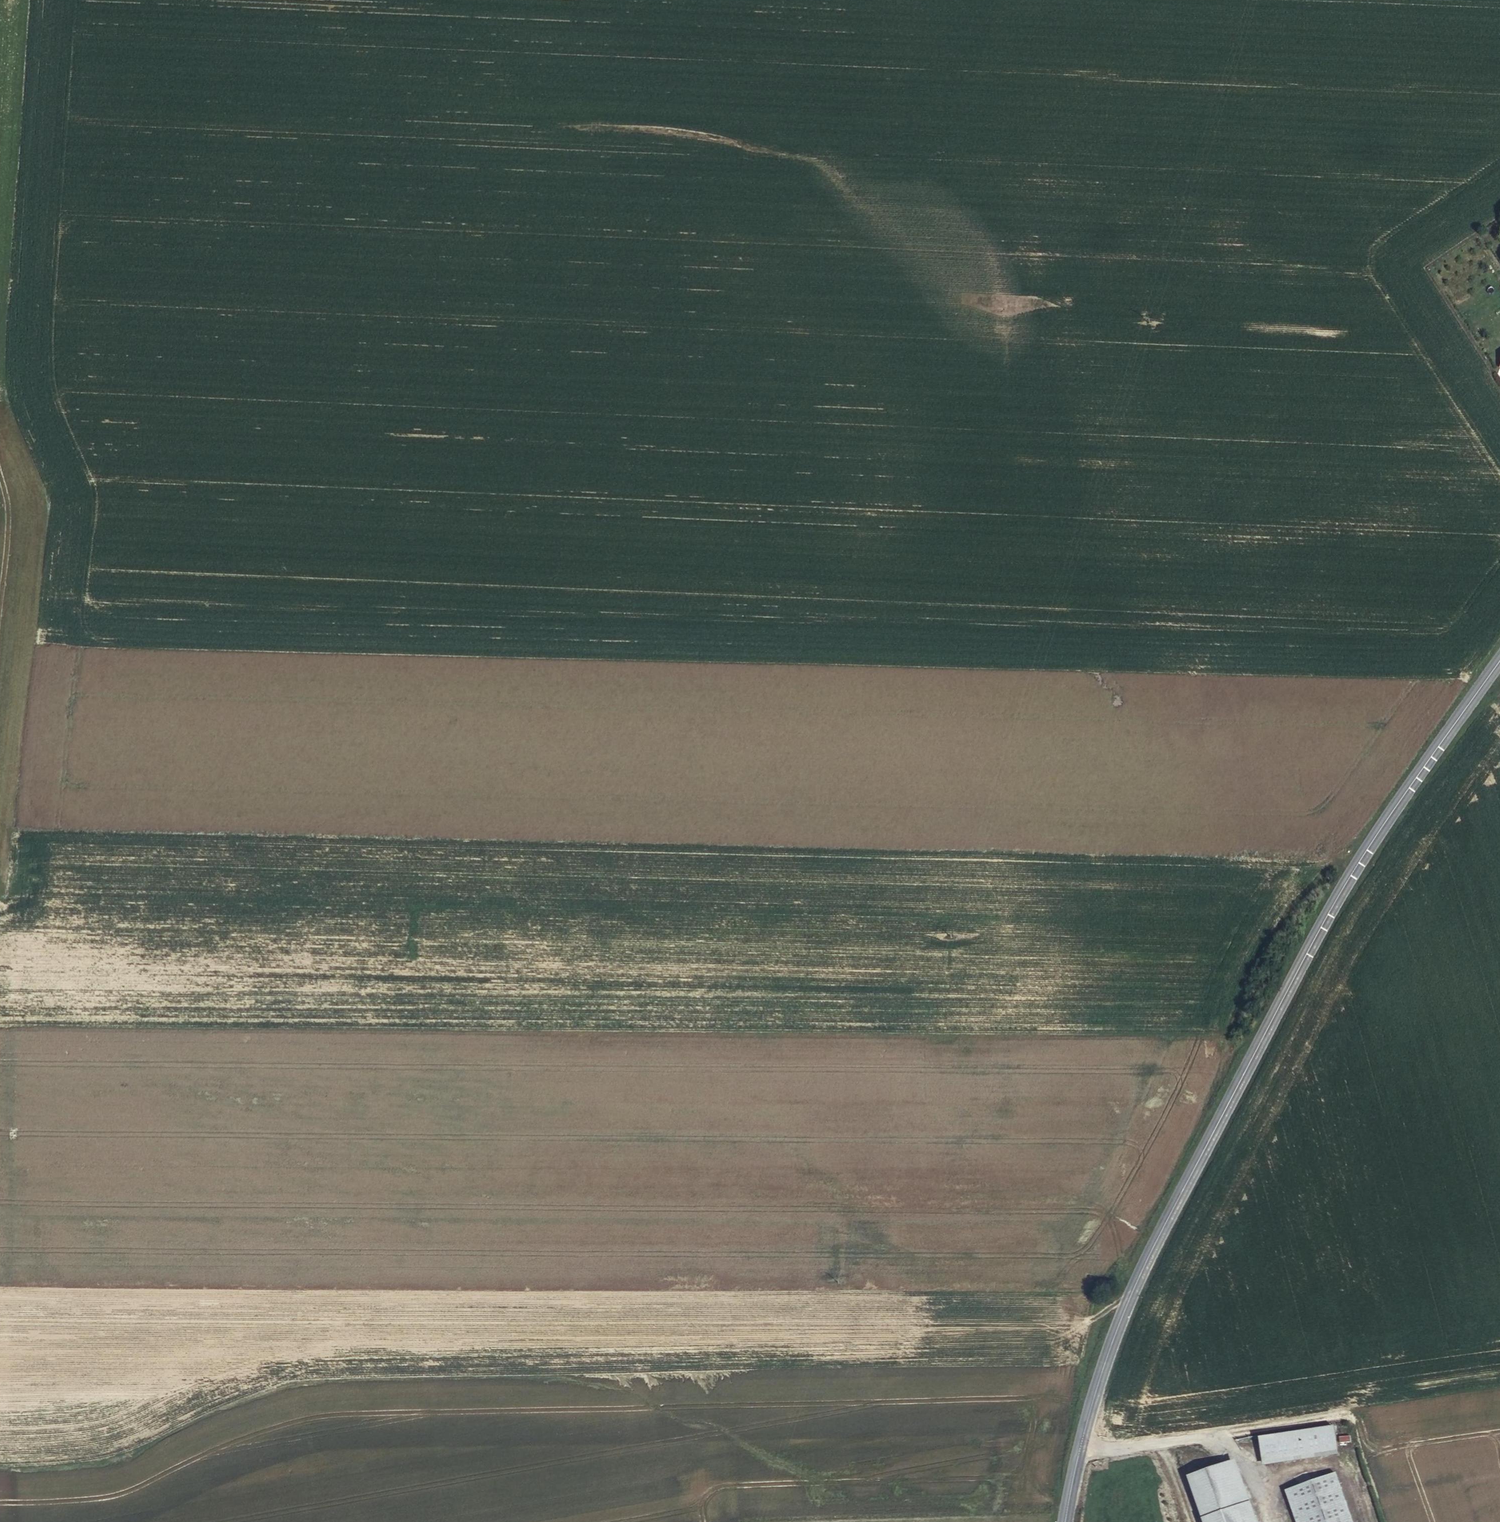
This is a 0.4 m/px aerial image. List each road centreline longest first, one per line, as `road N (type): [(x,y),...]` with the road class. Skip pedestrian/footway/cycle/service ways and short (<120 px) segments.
road 1 (secondary): [(1068,1521),(1120,1322),(1221,1120),(1330,914),(1499,668)]

